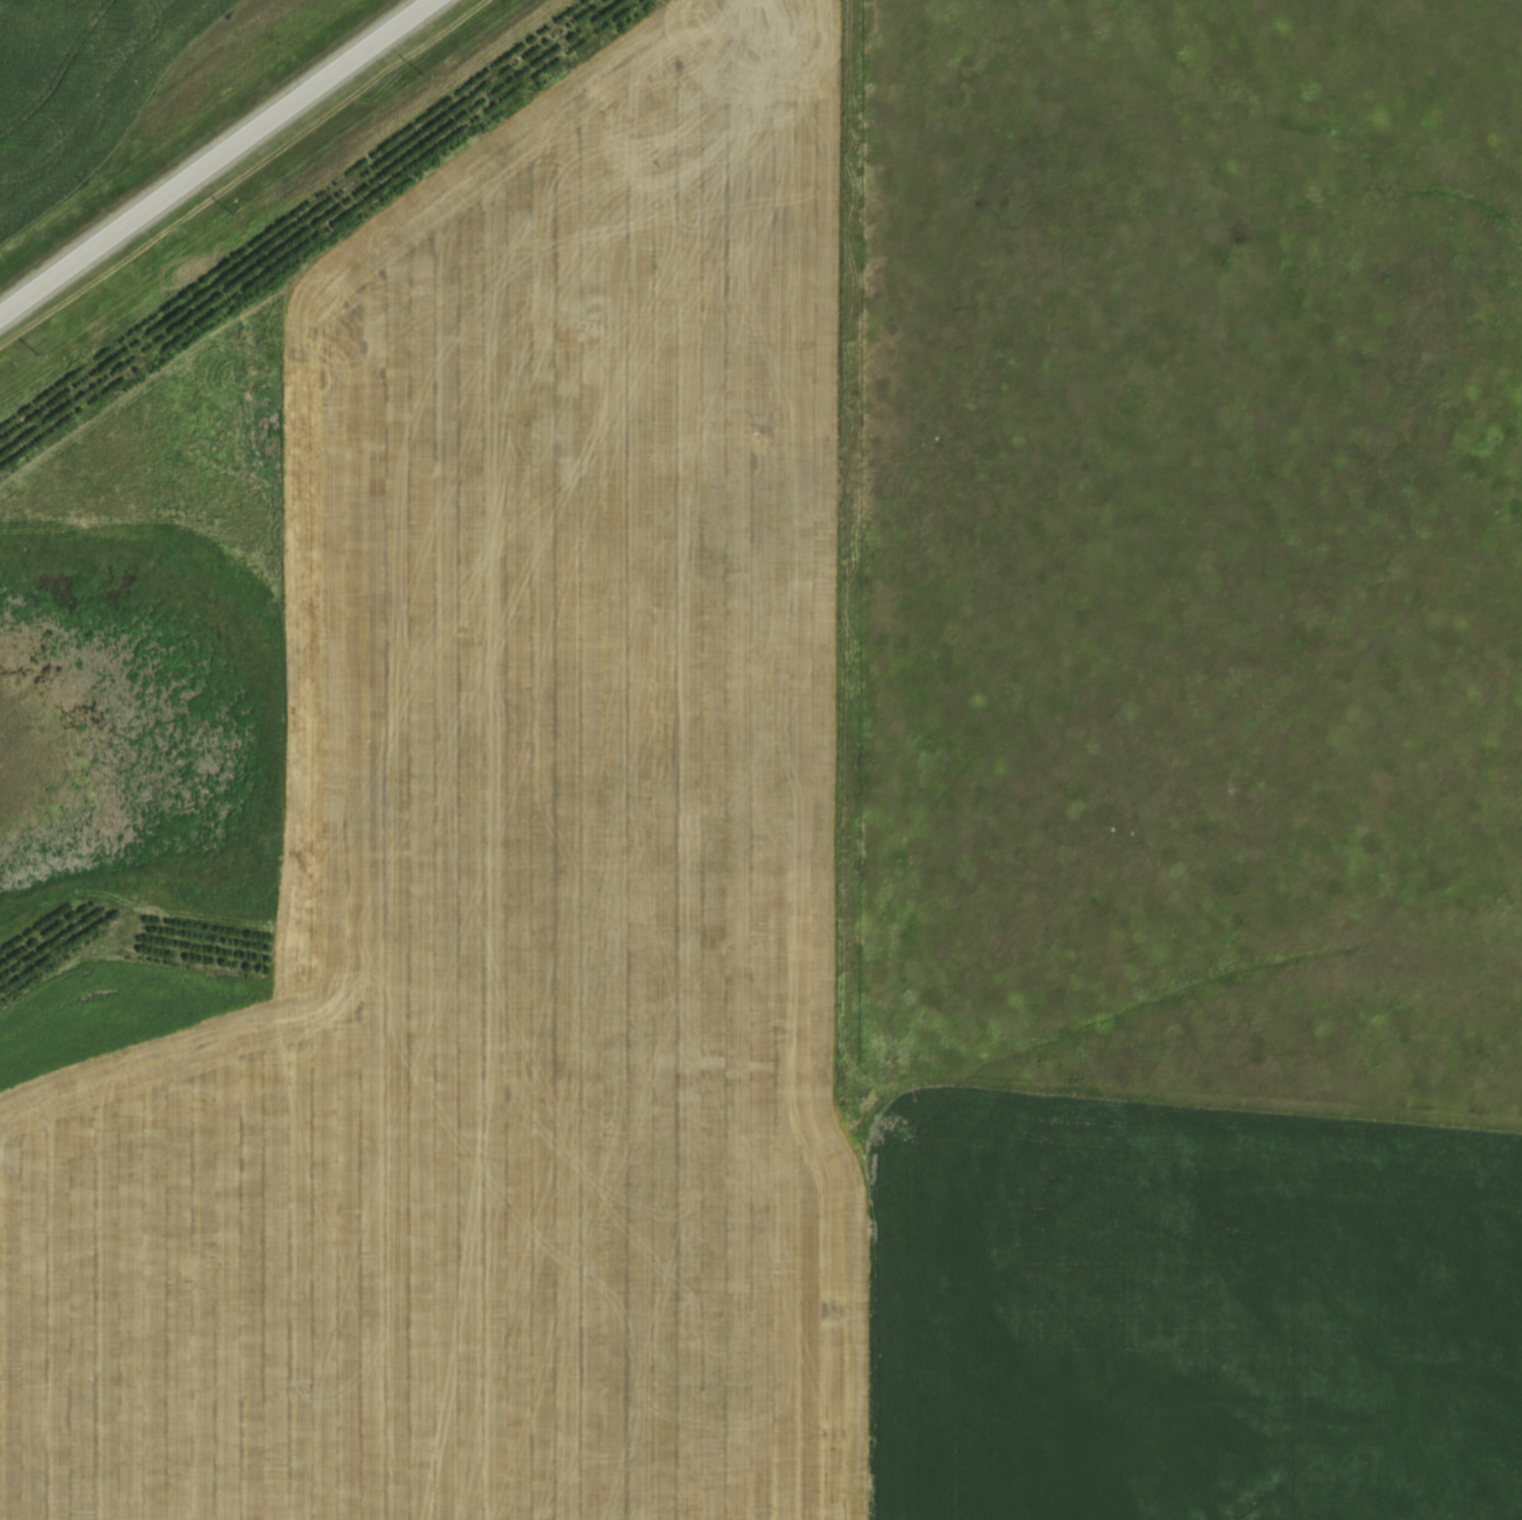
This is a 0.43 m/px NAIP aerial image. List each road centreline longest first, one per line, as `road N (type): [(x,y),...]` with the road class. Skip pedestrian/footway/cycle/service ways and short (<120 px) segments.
road 1 (primary): [(436,0),(0,318)]

